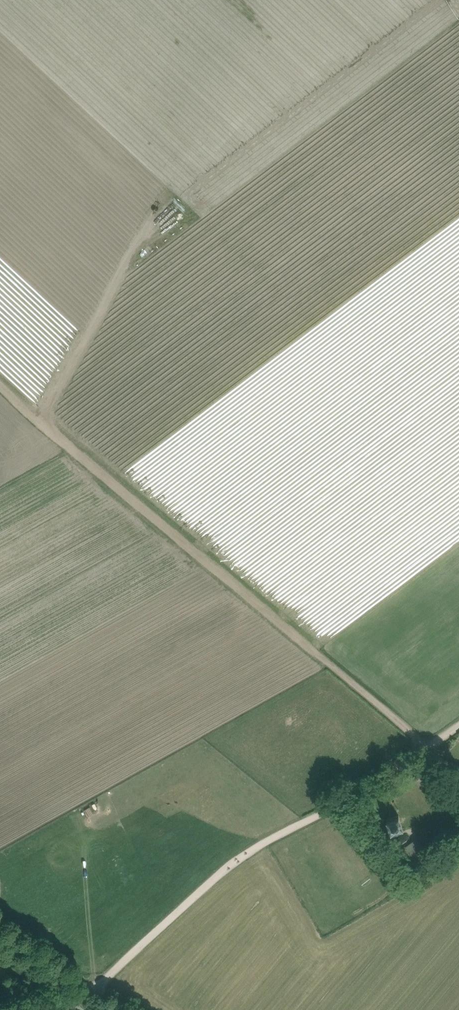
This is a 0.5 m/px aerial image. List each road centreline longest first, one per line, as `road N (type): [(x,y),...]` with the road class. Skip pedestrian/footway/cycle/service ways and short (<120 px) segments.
road 1 (track): [(425,749),(51,440),(0,387)]
road 2 (track): [(425,749),(242,858),(96,990)]

